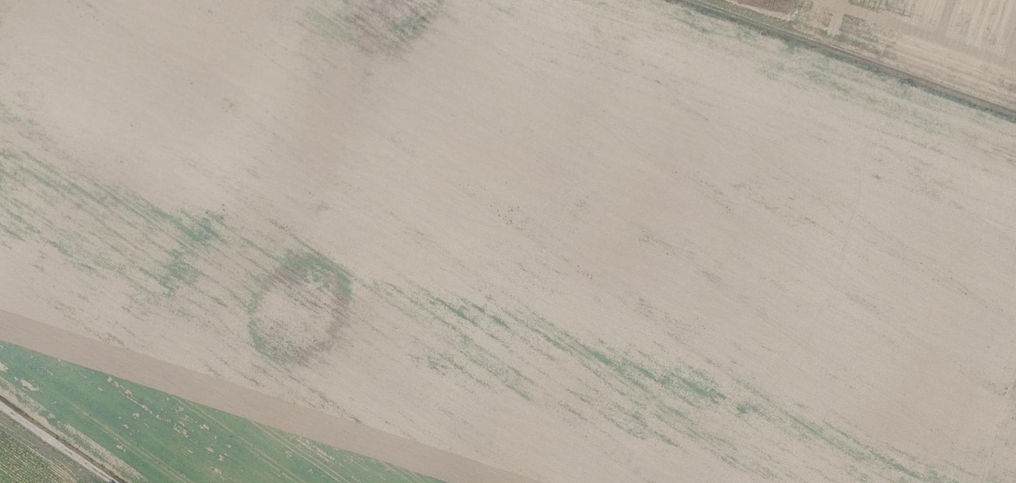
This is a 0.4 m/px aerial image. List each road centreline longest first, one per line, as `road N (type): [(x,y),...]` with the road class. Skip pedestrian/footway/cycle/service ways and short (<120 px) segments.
road 1 (track): [(1015,116),(672,0)]
road 2 (track): [(0,406),(110,482)]

